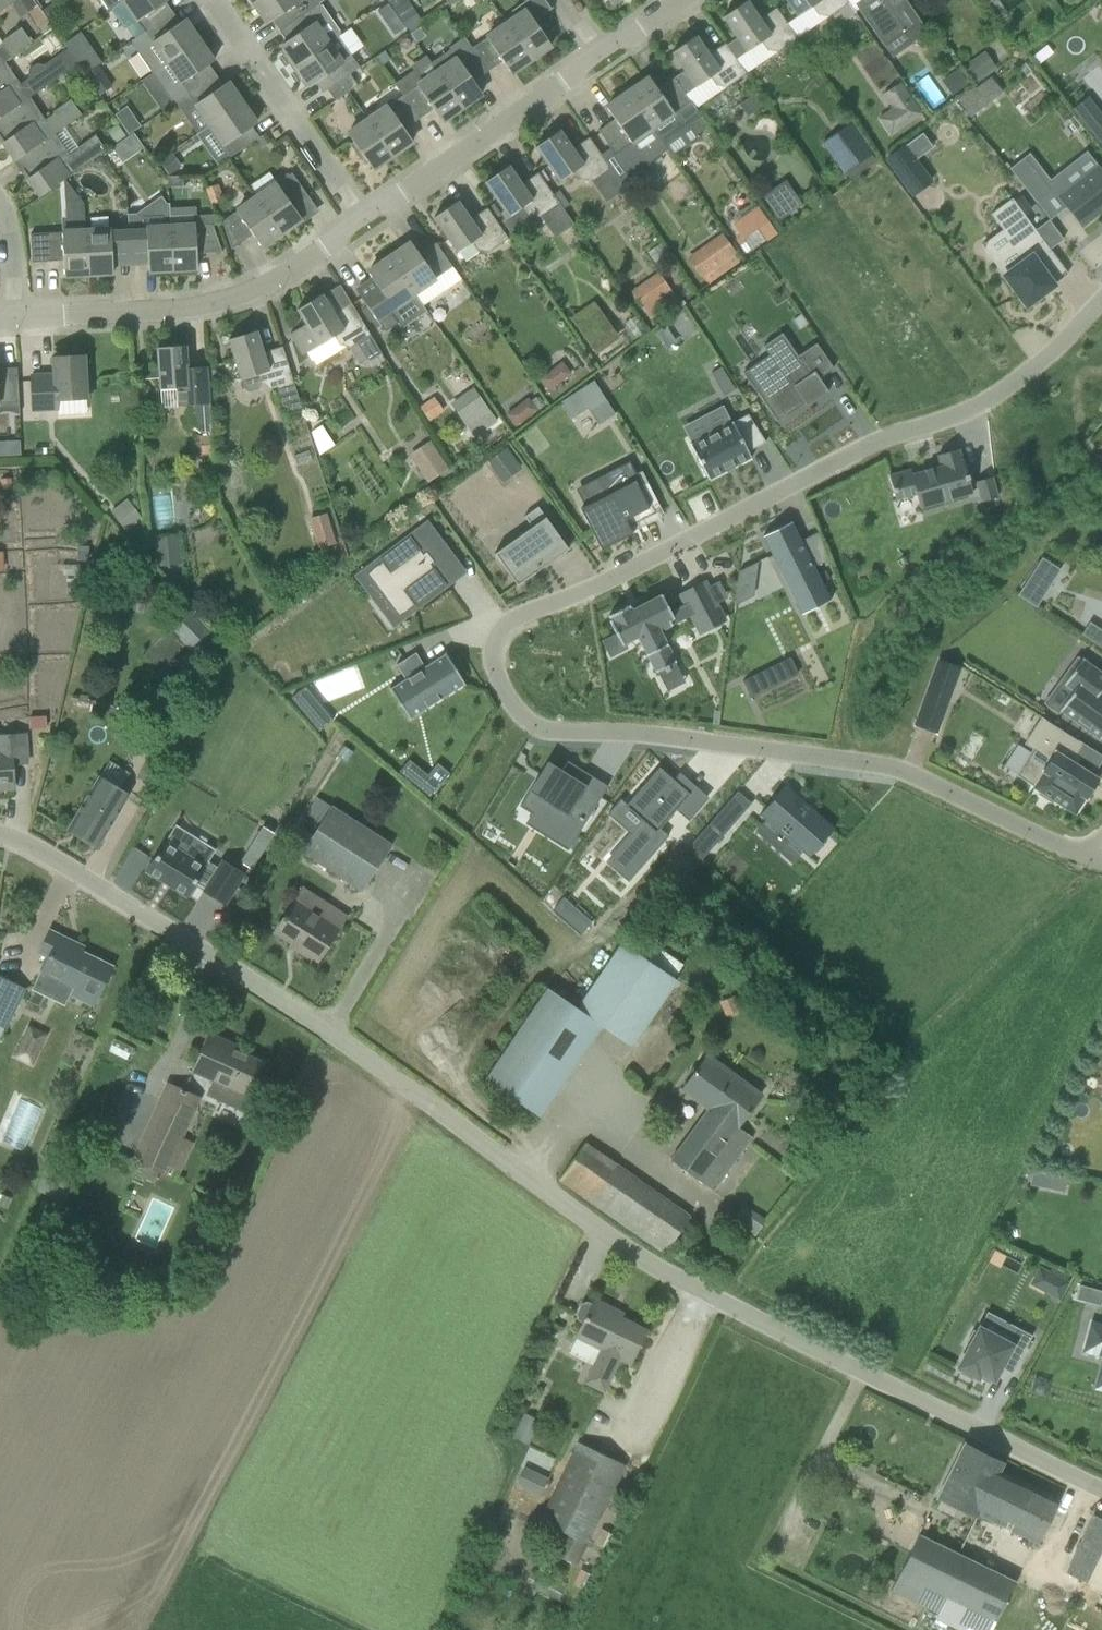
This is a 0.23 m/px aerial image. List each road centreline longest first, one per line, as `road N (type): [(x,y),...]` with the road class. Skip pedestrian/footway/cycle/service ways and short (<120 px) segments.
road 1 (residential): [(1101,299),(1046,357),(977,406),(915,428),(514,620),(491,655),(515,713),(545,733),(671,737),(926,780),(1101,860)]
road 2 (unclassified): [(1101,1495),(621,1242),(50,854),(0,838)]
road 3 (residential): [(357,225),(239,295),(175,310),(12,319)]
road 4 (residential): [(601,58),(357,225)]
road 5 (residential): [(357,225),(216,0)]

